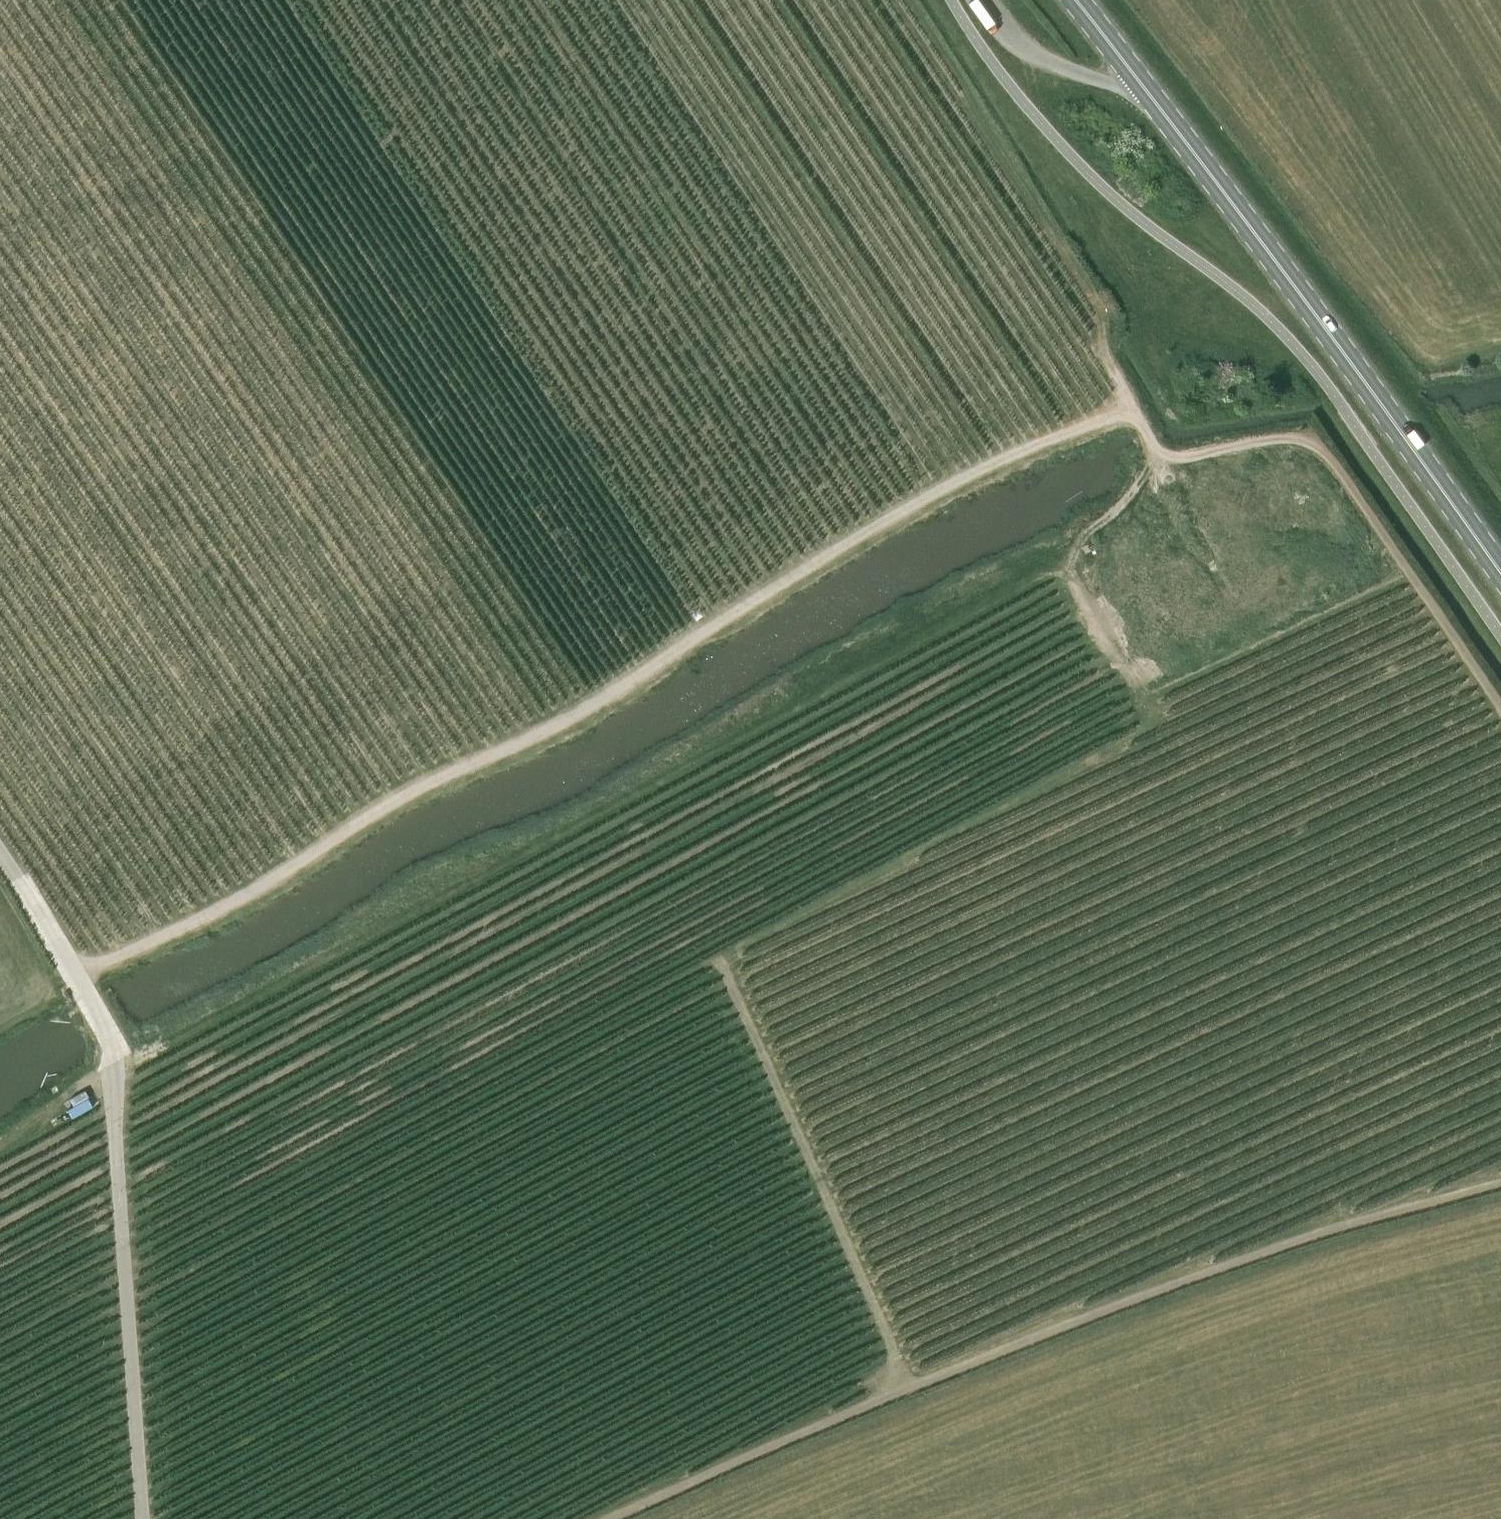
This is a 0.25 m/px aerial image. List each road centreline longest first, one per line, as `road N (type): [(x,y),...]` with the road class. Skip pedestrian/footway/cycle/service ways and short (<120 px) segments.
road 1 (primary): [(1500,567),(1349,353),(1076,0)]
road 2 (track): [(142,1518),(117,1057),(0,851)]

